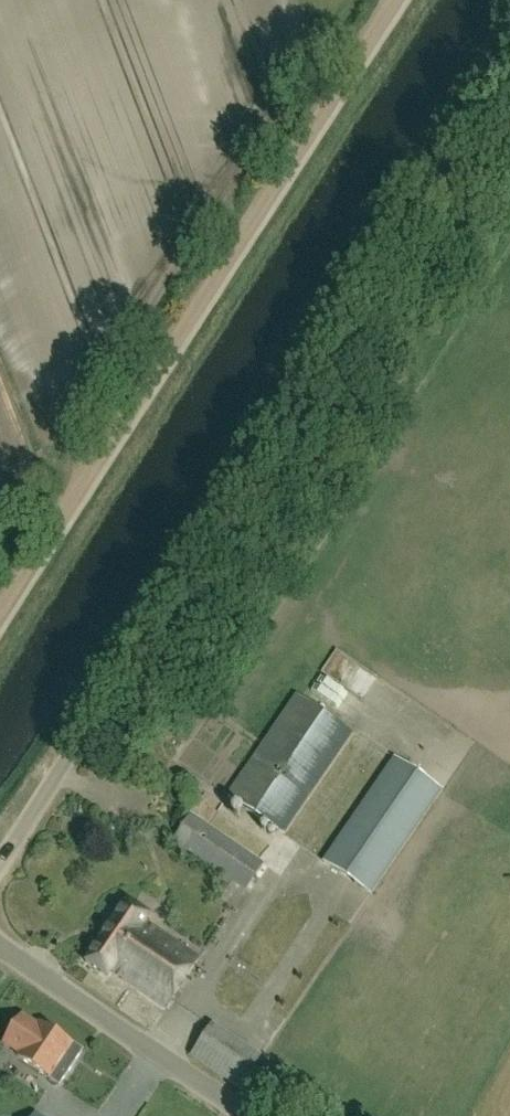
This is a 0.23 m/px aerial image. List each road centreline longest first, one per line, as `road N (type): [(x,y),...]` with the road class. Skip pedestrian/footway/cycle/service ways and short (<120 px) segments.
road 1 (unclassified): [(0,869),(75,762),(509,49)]
road 2 (track): [(394,0),(0,600)]
road 3 (unclassified): [(258,1115),(0,944)]

